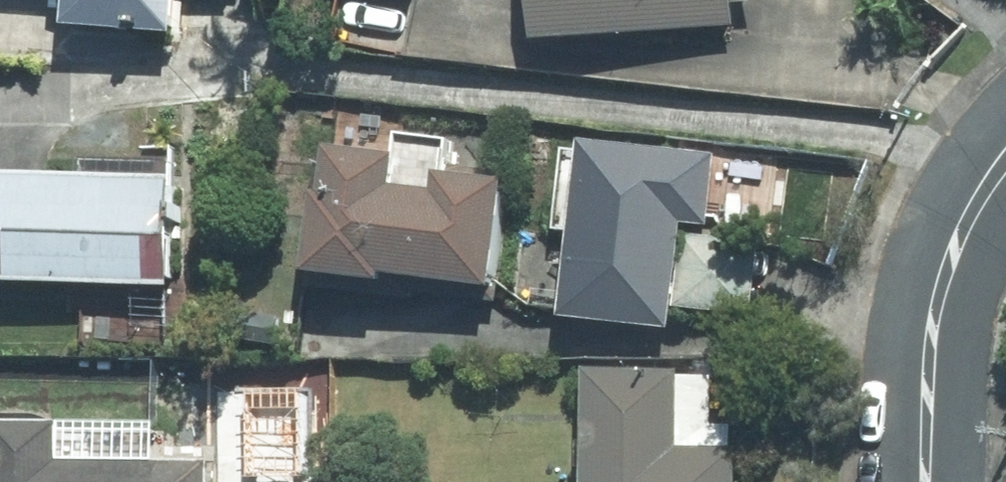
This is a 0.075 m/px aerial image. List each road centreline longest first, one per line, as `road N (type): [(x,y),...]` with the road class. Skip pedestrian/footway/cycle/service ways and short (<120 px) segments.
road 1 (residential): [(1005,157),(977,193),(950,248),(931,316),(924,481)]

